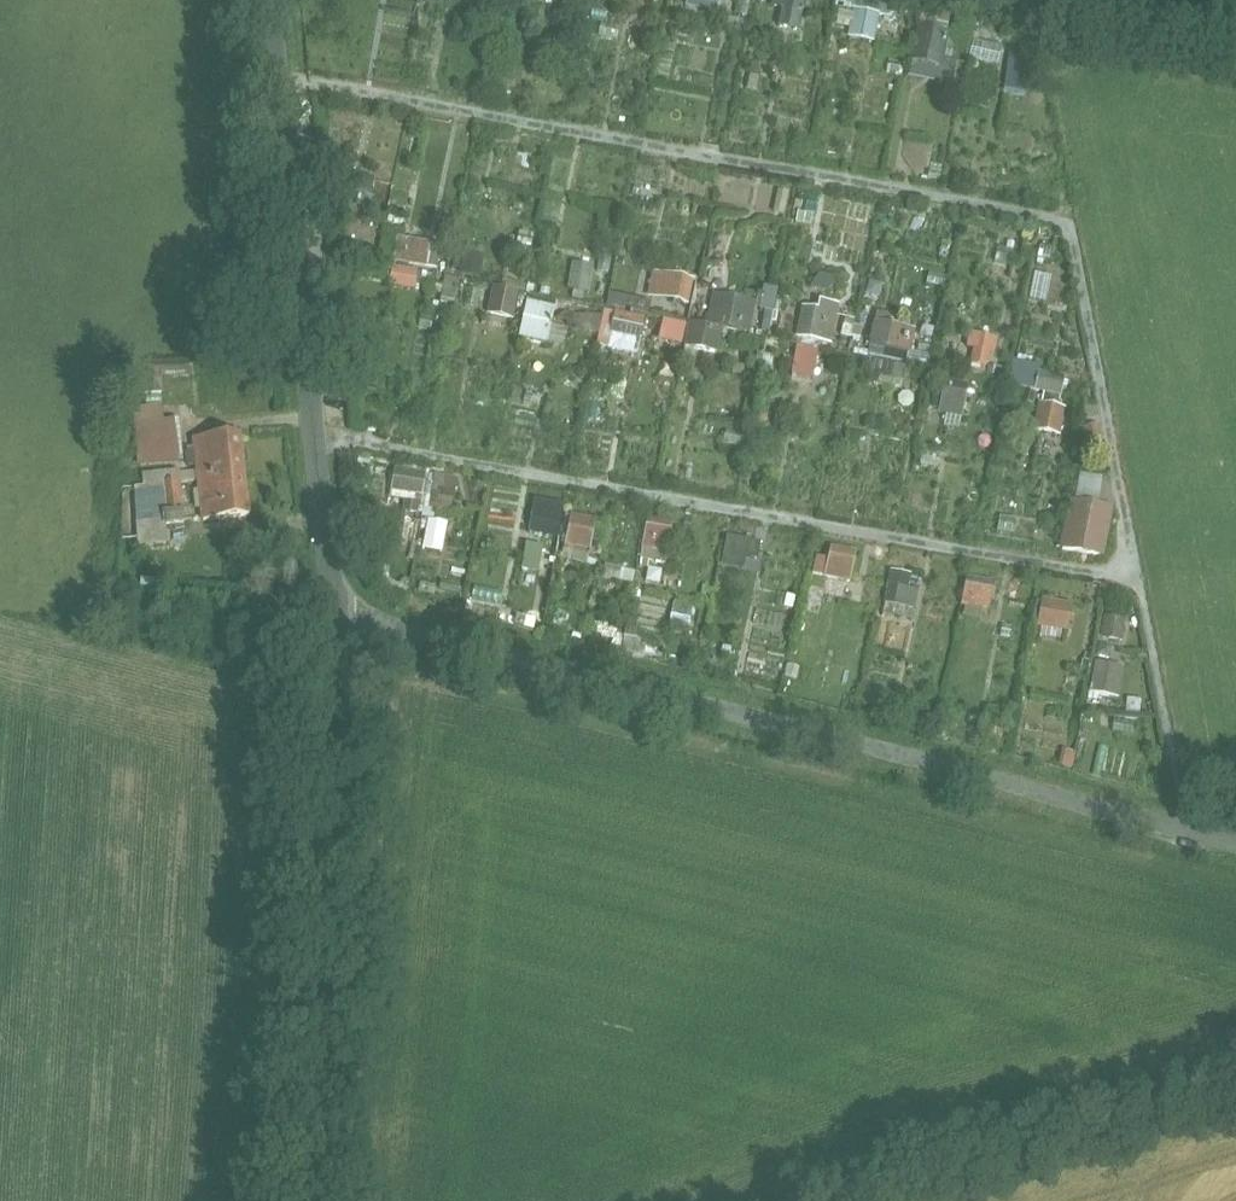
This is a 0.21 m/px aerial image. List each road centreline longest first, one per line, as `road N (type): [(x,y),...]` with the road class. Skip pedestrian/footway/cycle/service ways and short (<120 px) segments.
road 1 (unclassified): [(1235,848),(339,620)]
road 2 (unclassified): [(339,620),(268,0)]
road 3 (unclassified): [(312,1200),(335,899),(339,620)]

